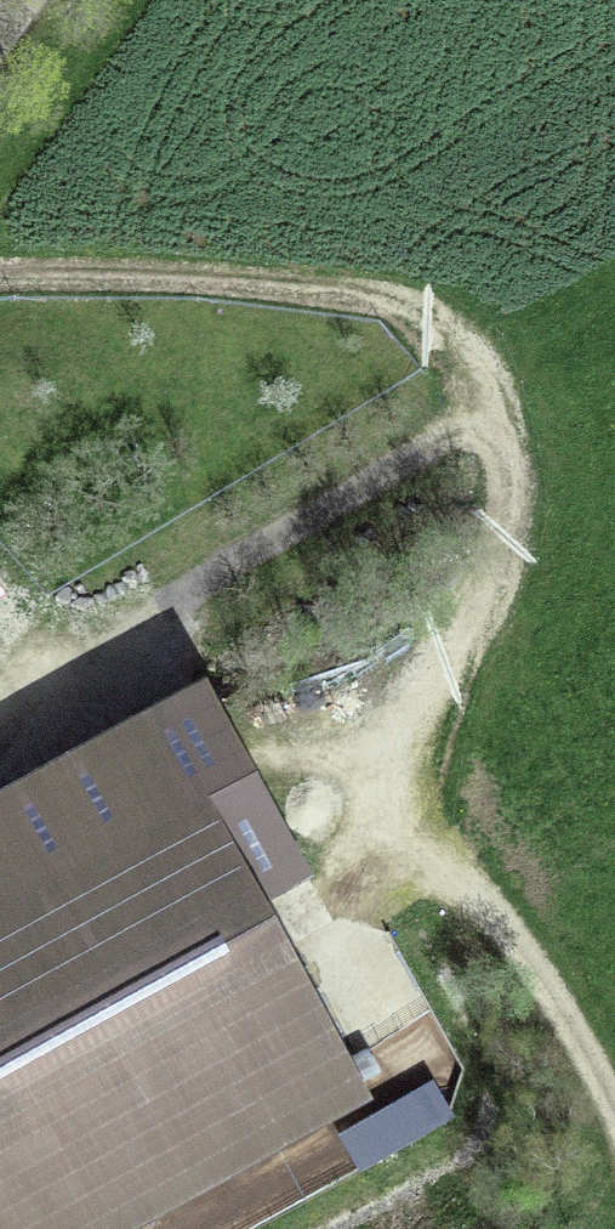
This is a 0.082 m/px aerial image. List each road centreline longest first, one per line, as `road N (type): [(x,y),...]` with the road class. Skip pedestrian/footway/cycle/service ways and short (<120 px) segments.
road 1 (track): [(392,777),(494,618),(524,456),(449,325),(326,290),(0,279)]
road 2 (track): [(494,403),(0,682)]
road 3 (track): [(392,777),(560,1022),(614,1116)]

